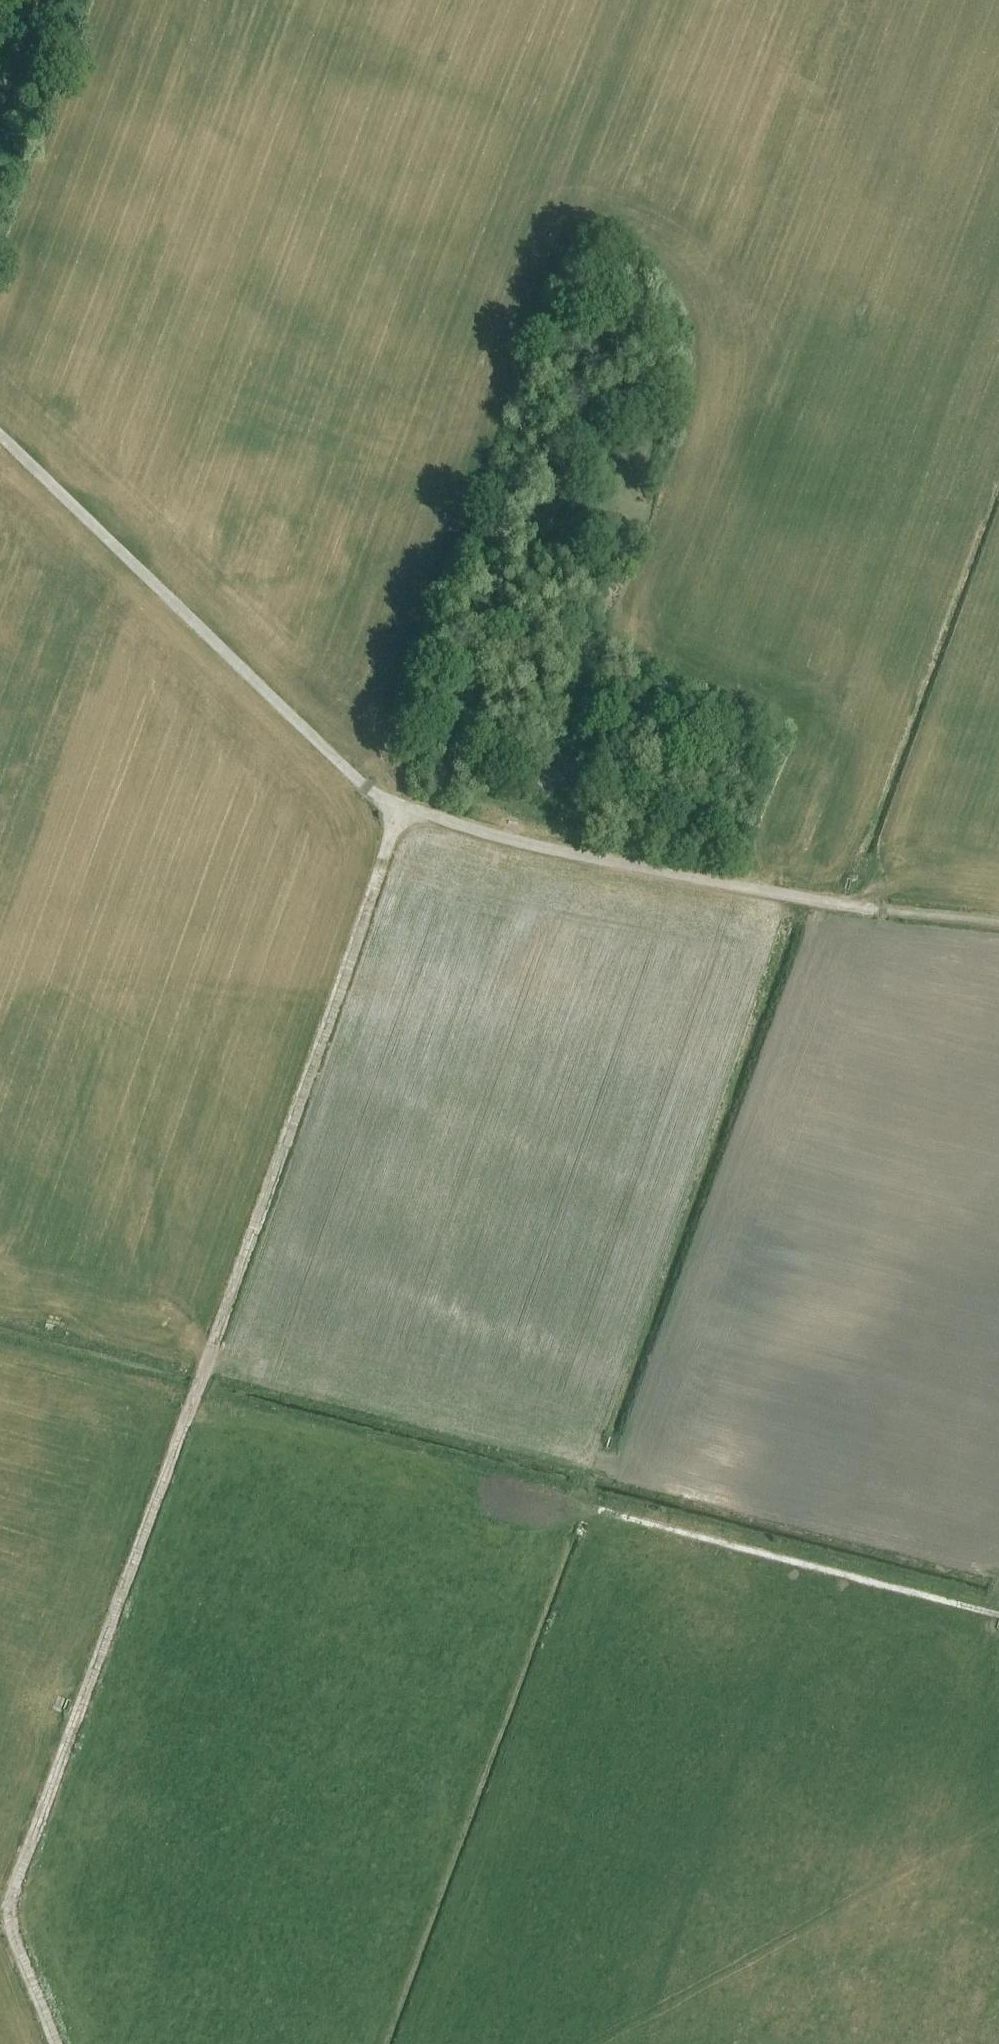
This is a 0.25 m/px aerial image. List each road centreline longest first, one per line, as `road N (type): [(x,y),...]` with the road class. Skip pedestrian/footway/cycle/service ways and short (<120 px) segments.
road 1 (track): [(829,903),(525,844),(399,807),(364,788),(0,437)]

